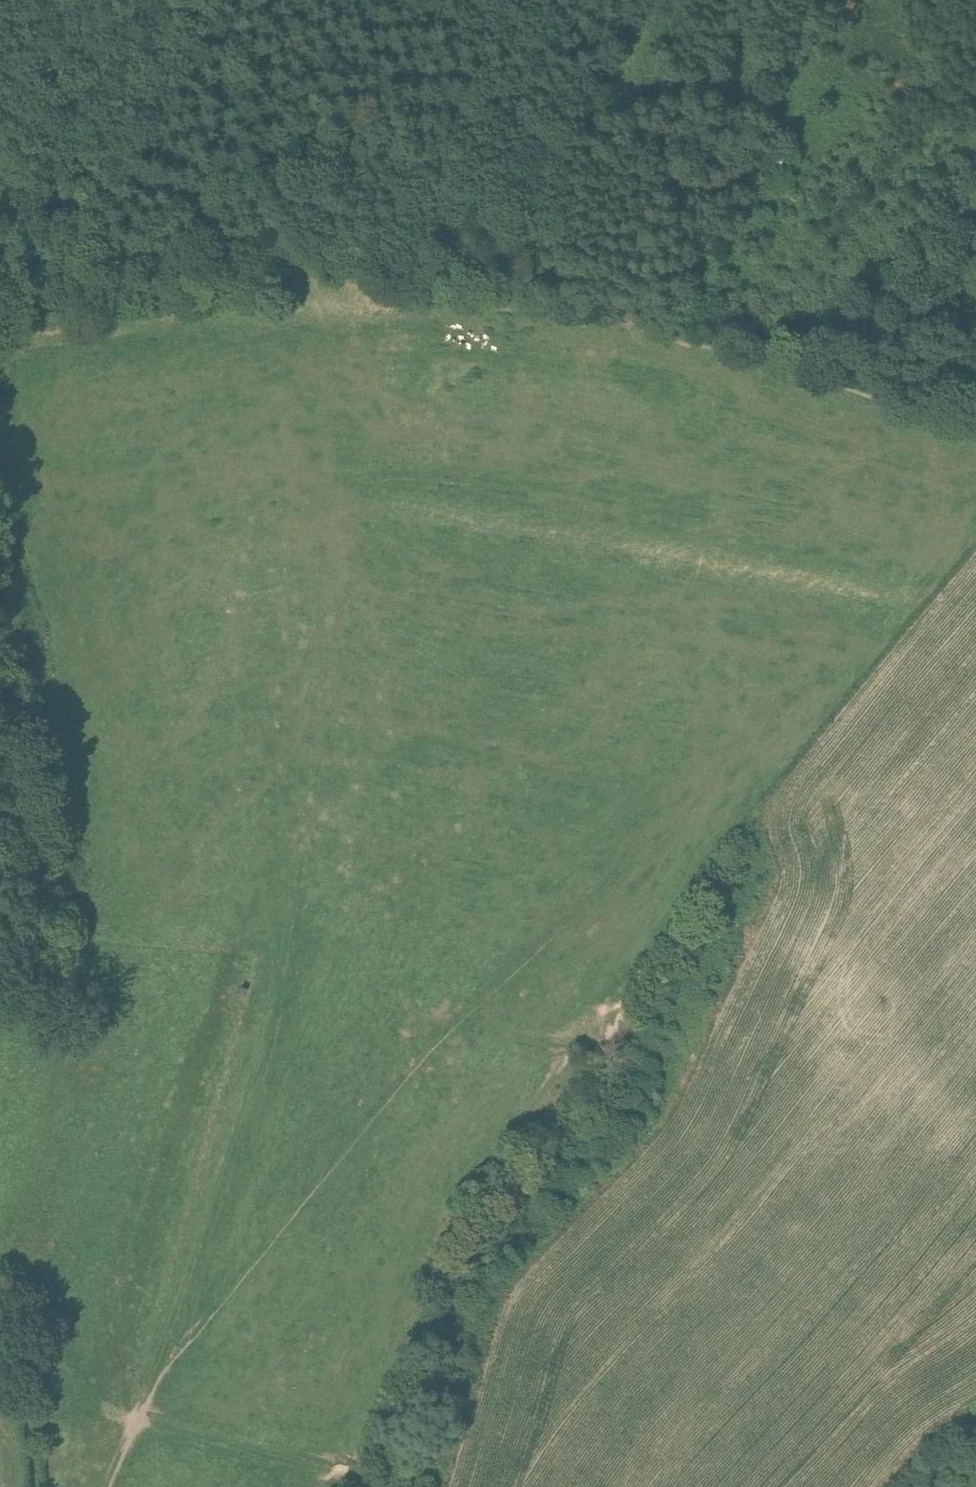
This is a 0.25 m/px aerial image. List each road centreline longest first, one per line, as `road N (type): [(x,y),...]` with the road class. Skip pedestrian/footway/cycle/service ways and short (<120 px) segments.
road 1 (track): [(0,297),(180,220),(253,162),(321,133),(559,110)]
road 2 (track): [(41,1486),(23,1325),(0,1268)]

